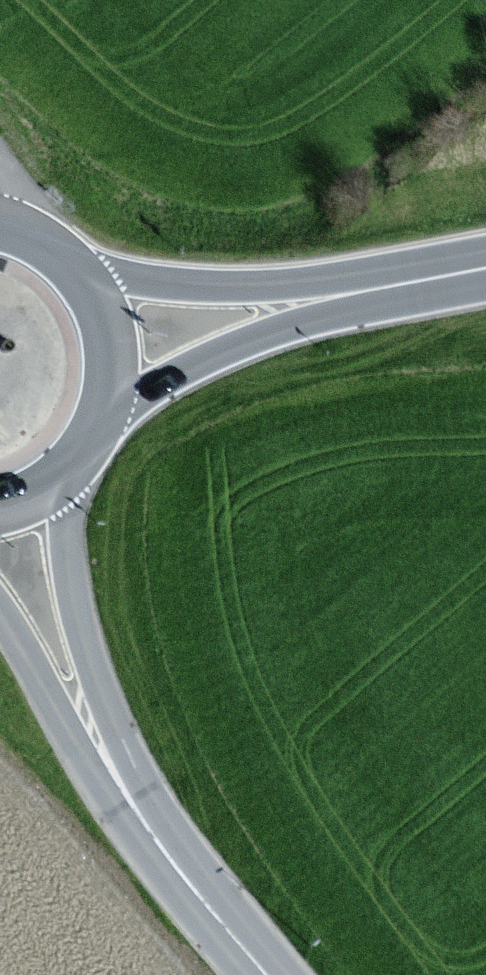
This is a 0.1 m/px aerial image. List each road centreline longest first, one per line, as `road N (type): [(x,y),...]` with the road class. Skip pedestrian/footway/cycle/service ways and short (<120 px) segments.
road 1 (secondary): [(130,802),(85,660),(61,461)]
road 2 (primary): [(82,434),(239,346),(388,288)]
road 3 (primary): [(388,288),(201,287),(55,266)]
road 4 (secondary): [(0,622),(130,802)]
road 5 (secondary): [(130,802),(260,974)]
road 6 (primary): [(82,434),(99,384),(96,332),(55,266)]

